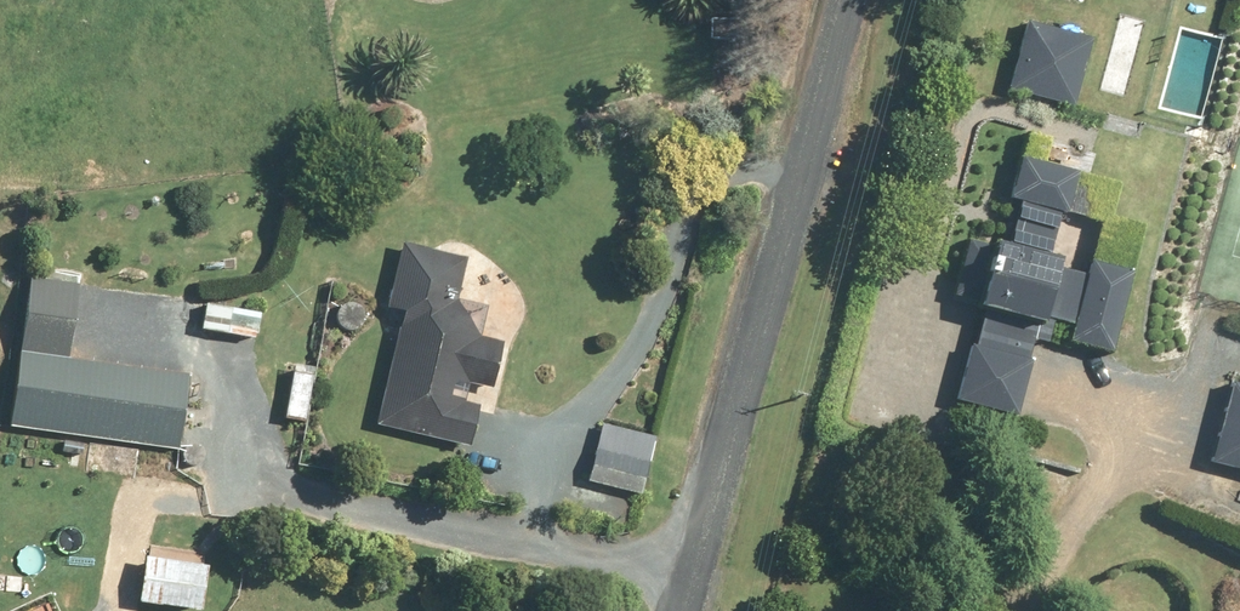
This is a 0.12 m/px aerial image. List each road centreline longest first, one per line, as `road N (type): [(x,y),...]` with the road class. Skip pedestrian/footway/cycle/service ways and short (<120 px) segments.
road 1 (unclassified): [(843,0),(688,572)]
road 2 (unclassified): [(688,572),(295,485),(222,372)]
road 3 (unclassified): [(986,610),(919,474),(897,337),(910,270)]
road 4 (unclassified): [(1018,610),(1035,557),(1129,409)]

